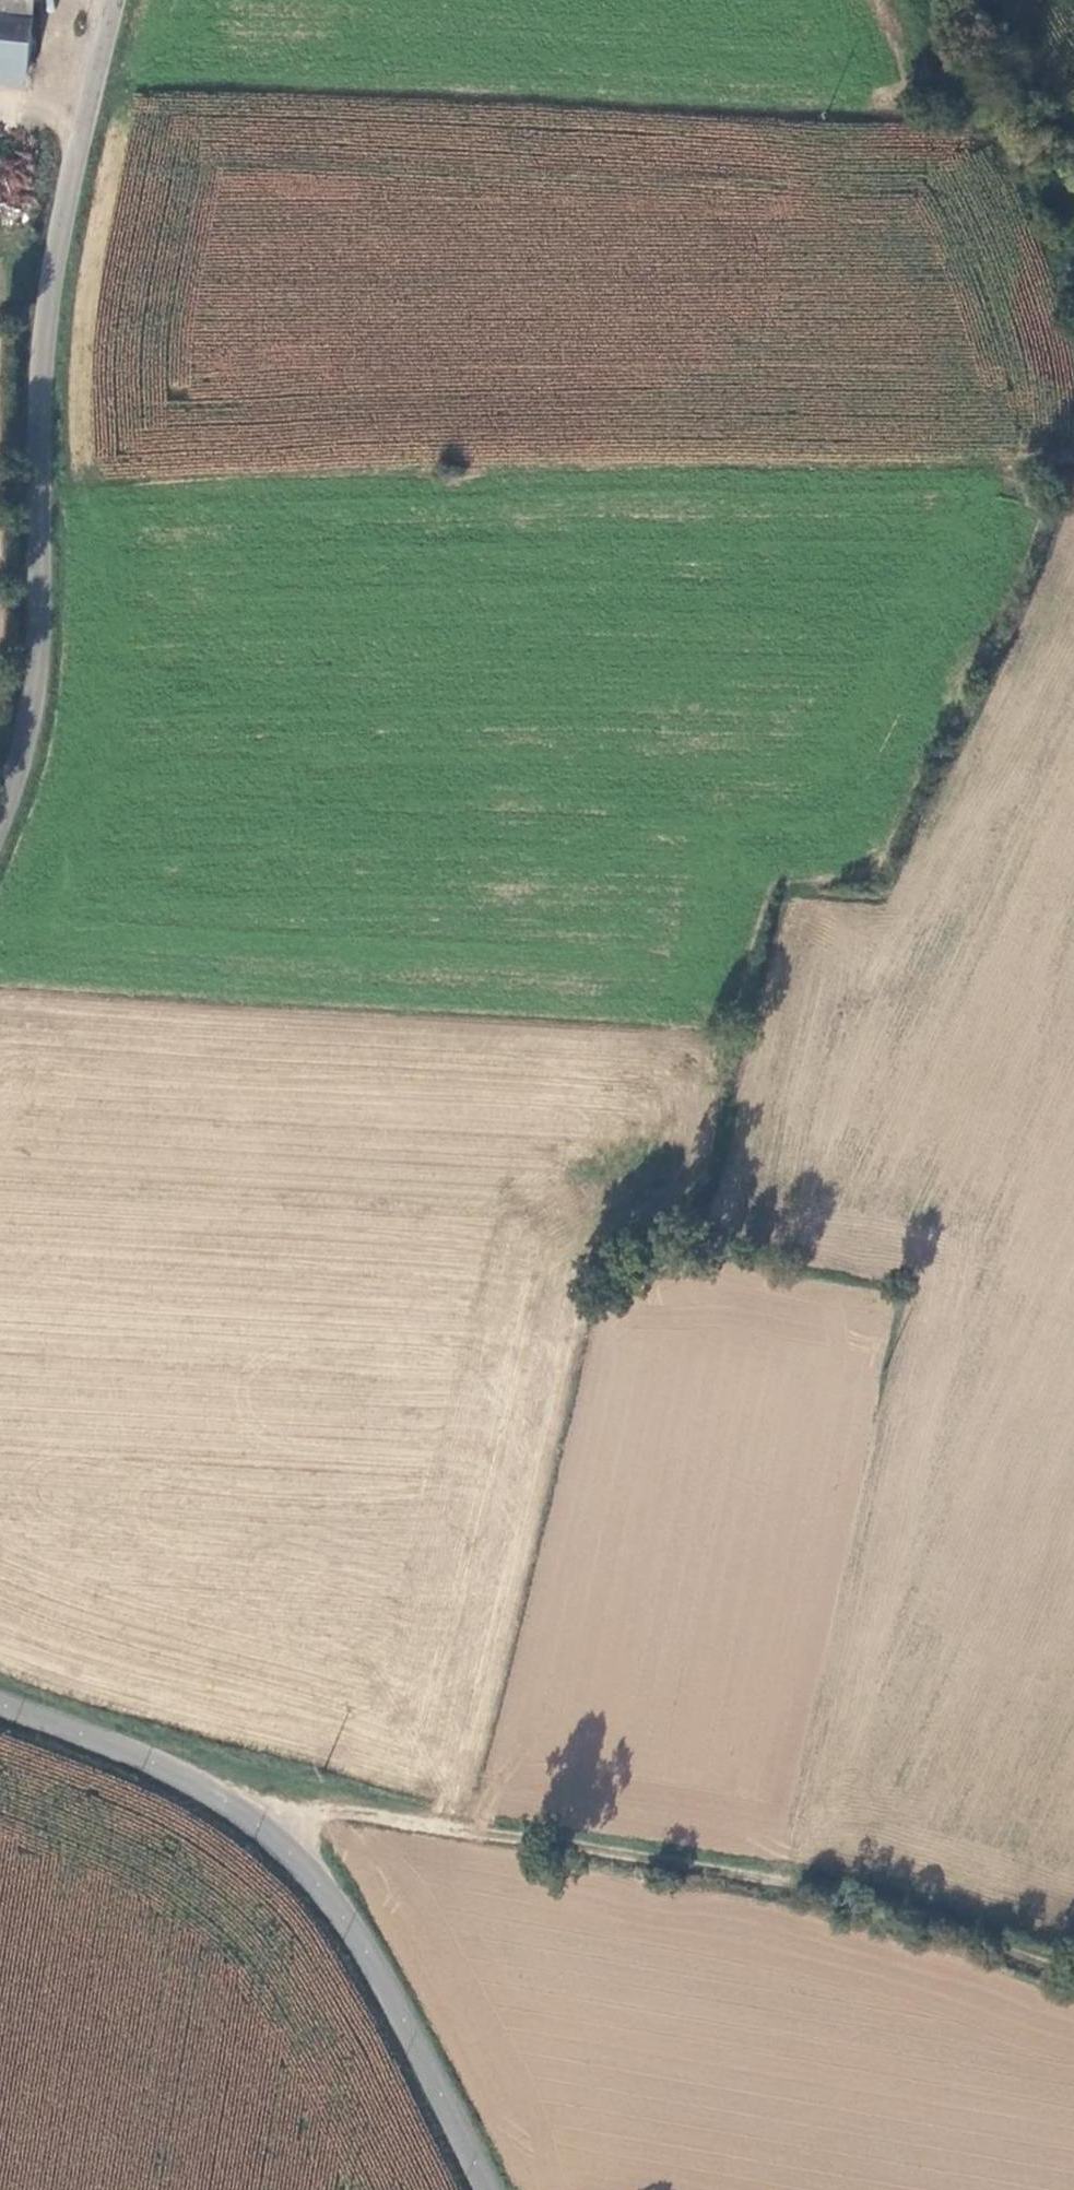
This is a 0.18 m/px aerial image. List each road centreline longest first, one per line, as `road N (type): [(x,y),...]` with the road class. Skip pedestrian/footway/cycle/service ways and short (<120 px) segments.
road 1 (unclassified): [(113,0),(51,280),(39,401),(34,699),(0,821)]
road 2 (track): [(276,1836),(308,1812),(432,1821),(802,1890),(1073,1956)]
road 3 (tertiary): [(0,1704),(154,1762),(276,1836),(367,1952),(490,2189)]

